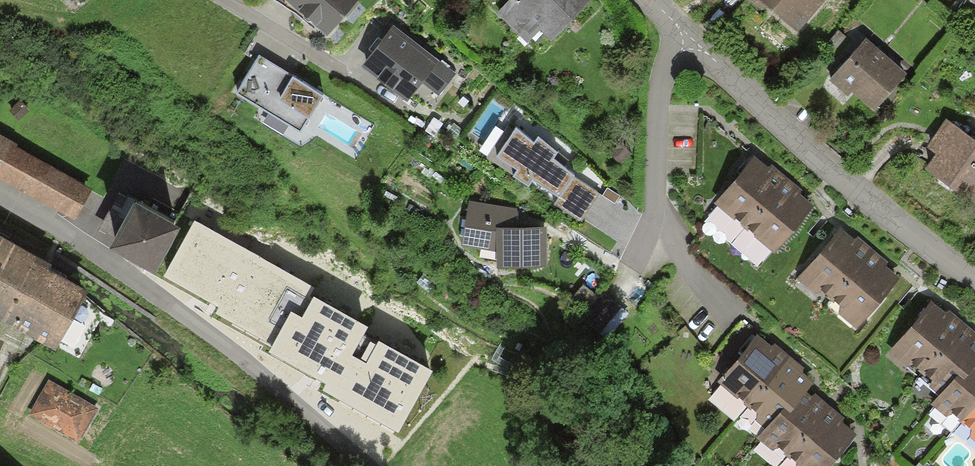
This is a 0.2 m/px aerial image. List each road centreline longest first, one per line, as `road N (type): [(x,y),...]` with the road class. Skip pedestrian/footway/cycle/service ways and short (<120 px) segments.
road 1 (residential): [(370,465),(232,350),(0,213)]
road 2 (residential): [(640,0),(942,264),(974,283)]
road 3 (residential): [(225,0),(355,76)]

